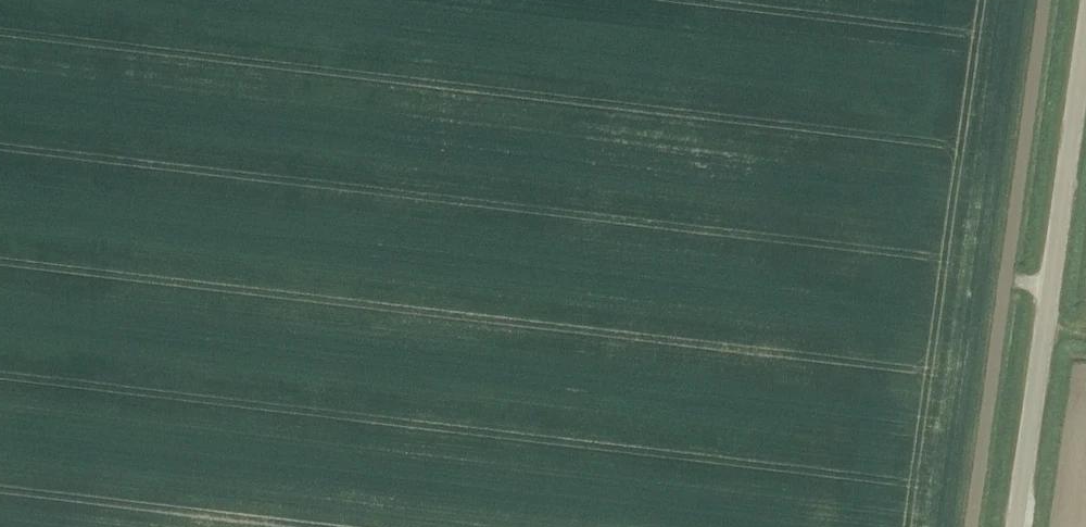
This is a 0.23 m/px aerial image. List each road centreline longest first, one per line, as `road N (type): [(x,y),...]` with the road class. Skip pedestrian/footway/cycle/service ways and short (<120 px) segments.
road 1 (unclassified): [(1018,526),(1085,47)]

